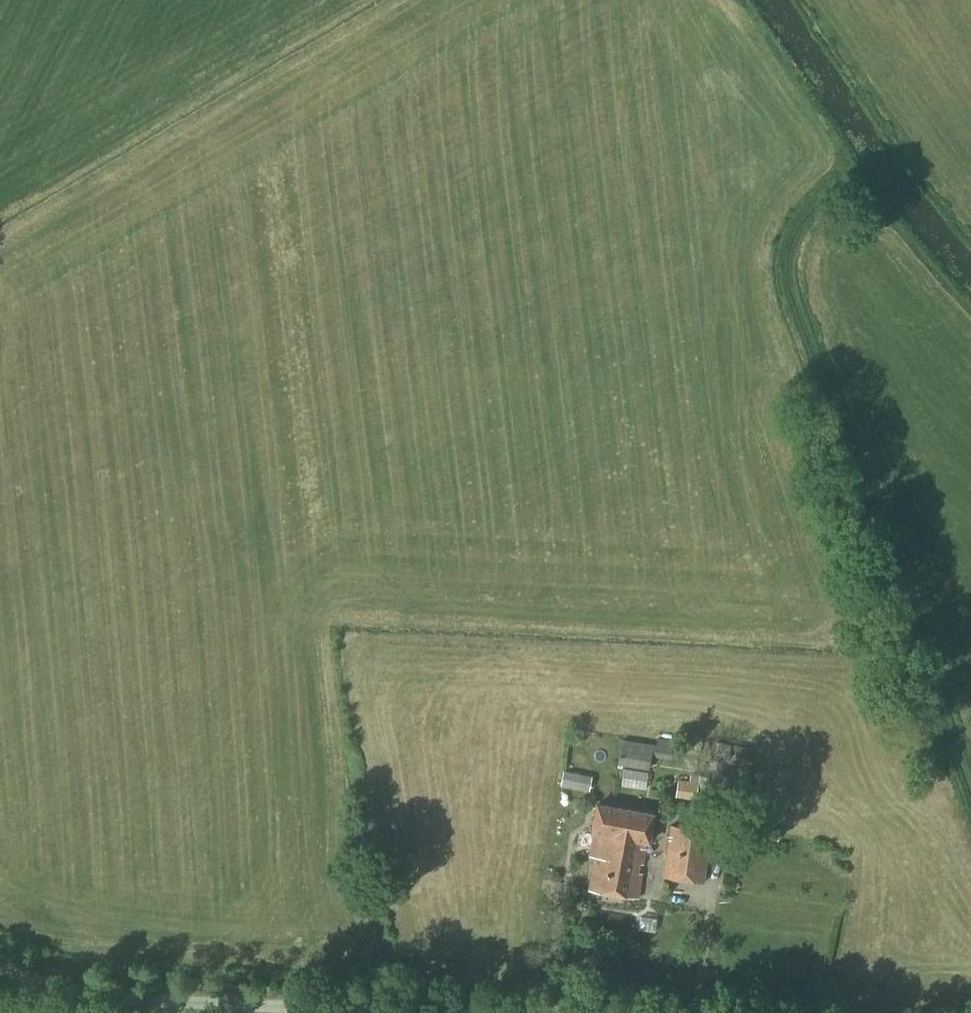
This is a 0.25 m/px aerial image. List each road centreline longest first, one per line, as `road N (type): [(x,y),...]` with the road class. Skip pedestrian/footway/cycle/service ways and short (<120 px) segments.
road 1 (unclassified): [(441,1012),(101,998),(52,989),(0,967)]

